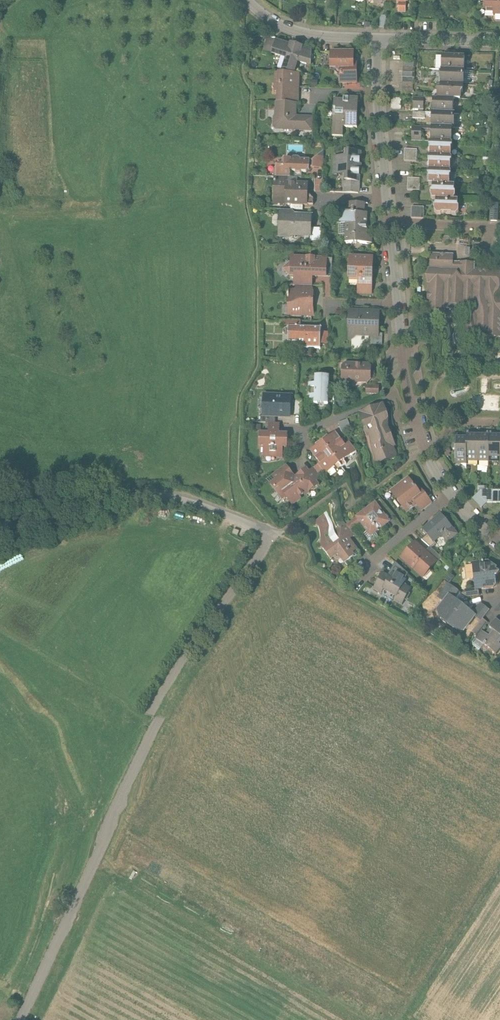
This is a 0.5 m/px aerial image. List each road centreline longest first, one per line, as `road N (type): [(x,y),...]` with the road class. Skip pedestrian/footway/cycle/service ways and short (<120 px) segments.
road 1 (unclassified): [(20,1019),(148,750),(273,557)]
road 2 (unclassified): [(0,529),(152,515),(208,527),(273,557)]
road 3 (residential): [(235,0),(253,25),(299,52),(381,63)]

